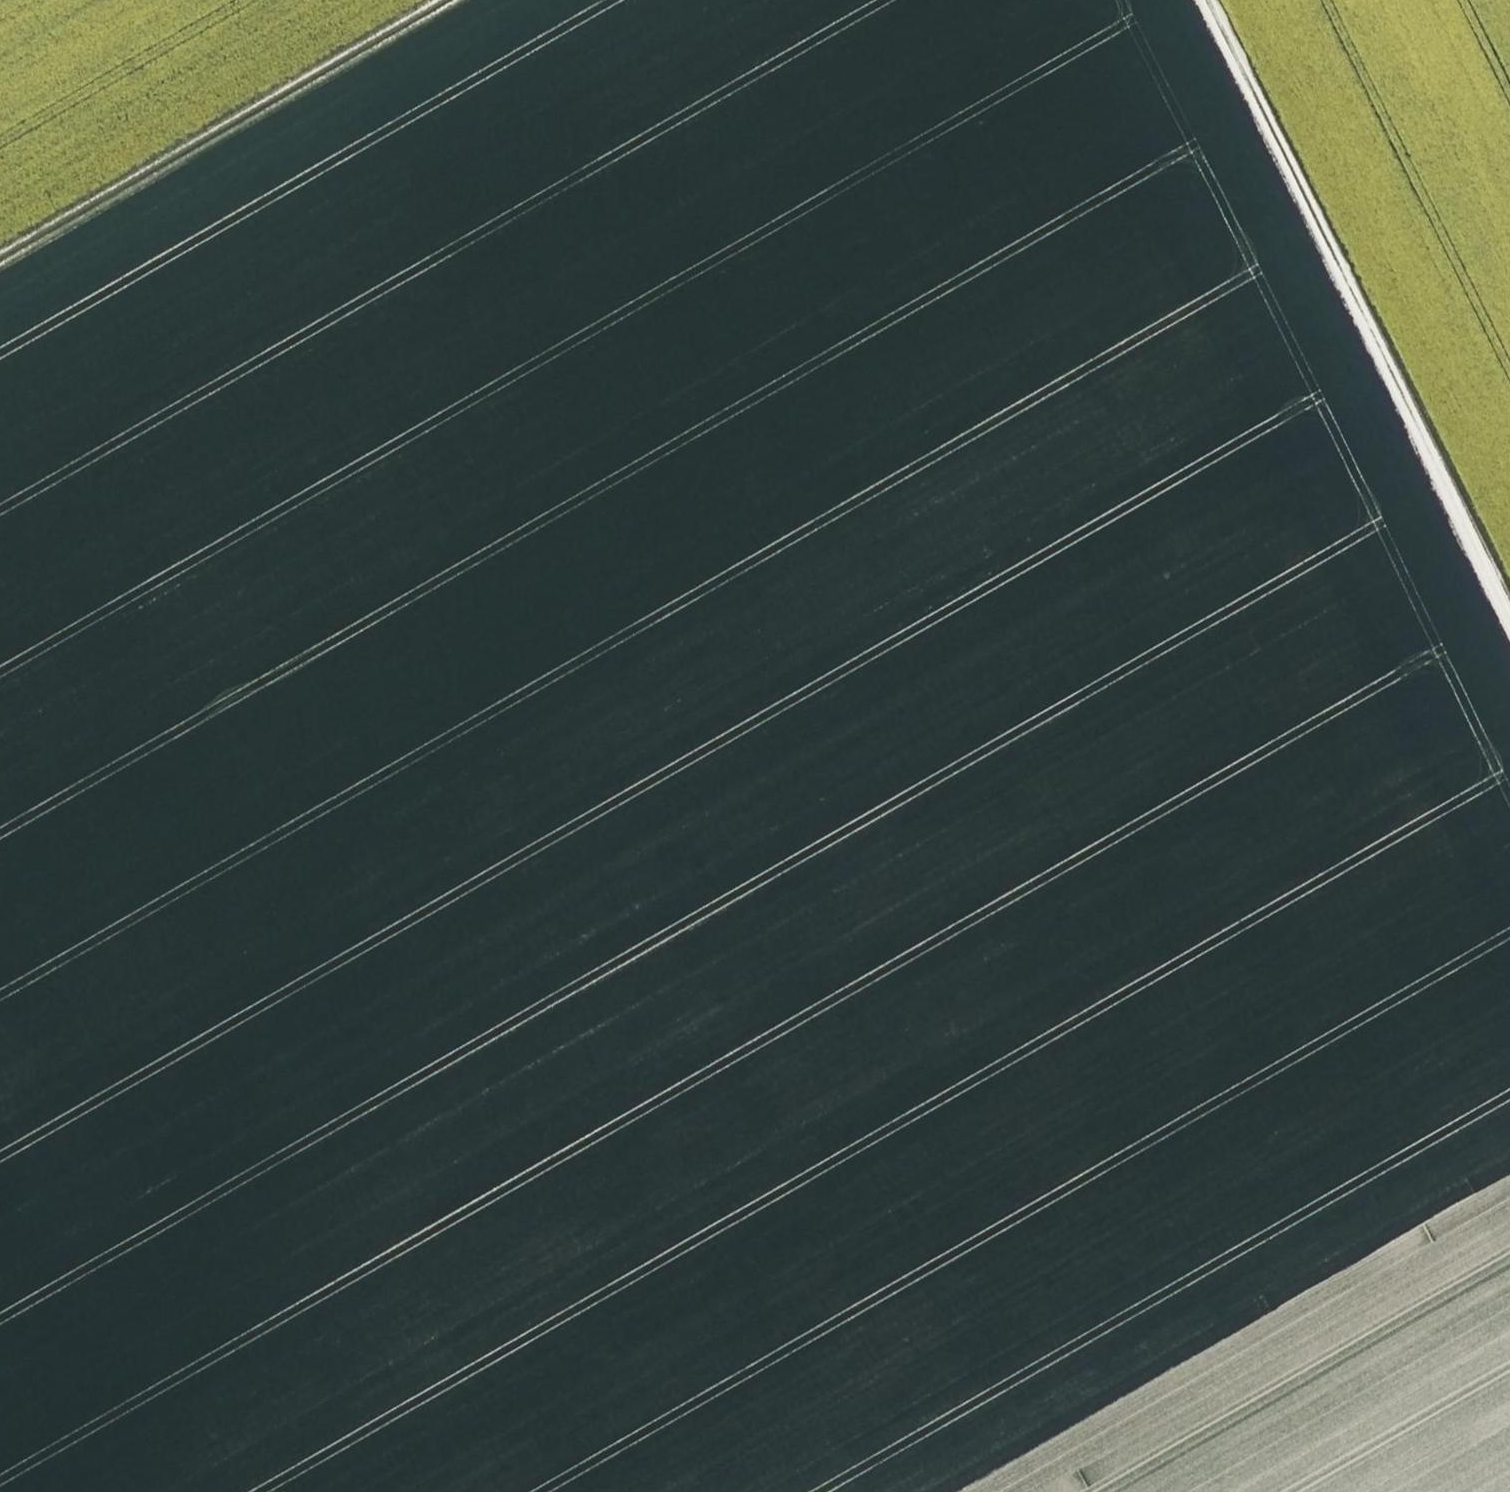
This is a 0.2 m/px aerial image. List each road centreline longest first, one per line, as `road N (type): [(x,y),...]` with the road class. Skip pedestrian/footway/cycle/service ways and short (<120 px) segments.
road 1 (track): [(1197,0),(1509,626)]
road 2 (track): [(441,0),(0,252)]

